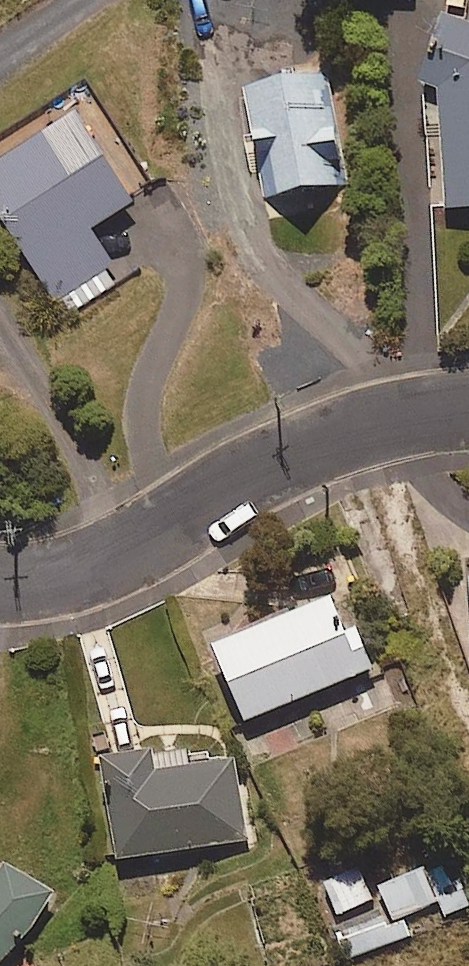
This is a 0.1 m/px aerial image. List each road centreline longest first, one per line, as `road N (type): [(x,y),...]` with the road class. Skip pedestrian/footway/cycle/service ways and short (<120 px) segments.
road 1 (residential): [(468,406),(375,418),(297,443),(126,544)]
road 2 (residential): [(0,327),(126,544)]
road 3 (residential): [(126,544),(95,562),(0,583)]

